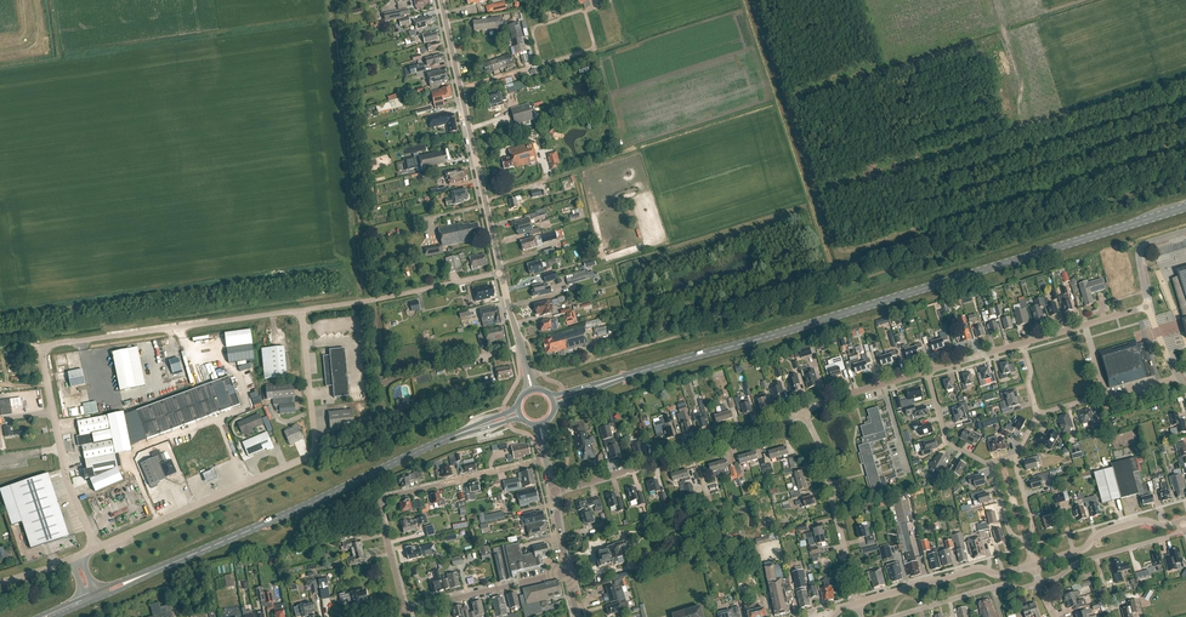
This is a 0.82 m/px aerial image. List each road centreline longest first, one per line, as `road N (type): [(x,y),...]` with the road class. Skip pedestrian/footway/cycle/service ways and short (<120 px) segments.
road 1 (primary): [(621,378),(1185,207)]
road 2 (unclassified): [(95,548),(66,478),(43,348),(301,310)]
road 3 (track): [(540,373),(922,258)]
road 4 (unclassified): [(95,548),(309,456),(301,310)]
road 5 (track): [(354,303),(353,290),(0,329)]
road 6 (track): [(1139,0),(1158,54),(1147,81),(993,136),(931,229)]
road 7 (primary): [(158,569),(461,433)]
road 8 (residential): [(405,611),(380,503),(547,461)]
road 9 (tertiary): [(501,273),(441,0)]
road 10 (track): [(922,258),(1185,176)]
road 11 (residential): [(552,491),(803,413)]
road 12 (residential): [(858,603),(821,450),(803,413)]
road 13 (tertiary): [(858,603),(972,570),(995,574),(1033,565)]
road 14 (tertiary): [(1033,565),(1081,551),(1107,530),(1182,522)]
road 15 (track): [(485,201),(634,152)]
road 16 (residential): [(1039,583),(1002,585),(892,616)]
road 17 (residential): [(1166,538),(1081,562),(1039,583)]
road 18 (residential): [(803,413),(927,371)]
road 19 (residential): [(1022,344),(1147,307)]
road 20 (residential): [(375,300),(501,273)]
road 21 (residential): [(567,573),(444,601)]
road 22 (residential): [(1013,457),(1037,414),(1022,344)]
road 23 (residential): [(990,463),(947,439),(927,371)]

